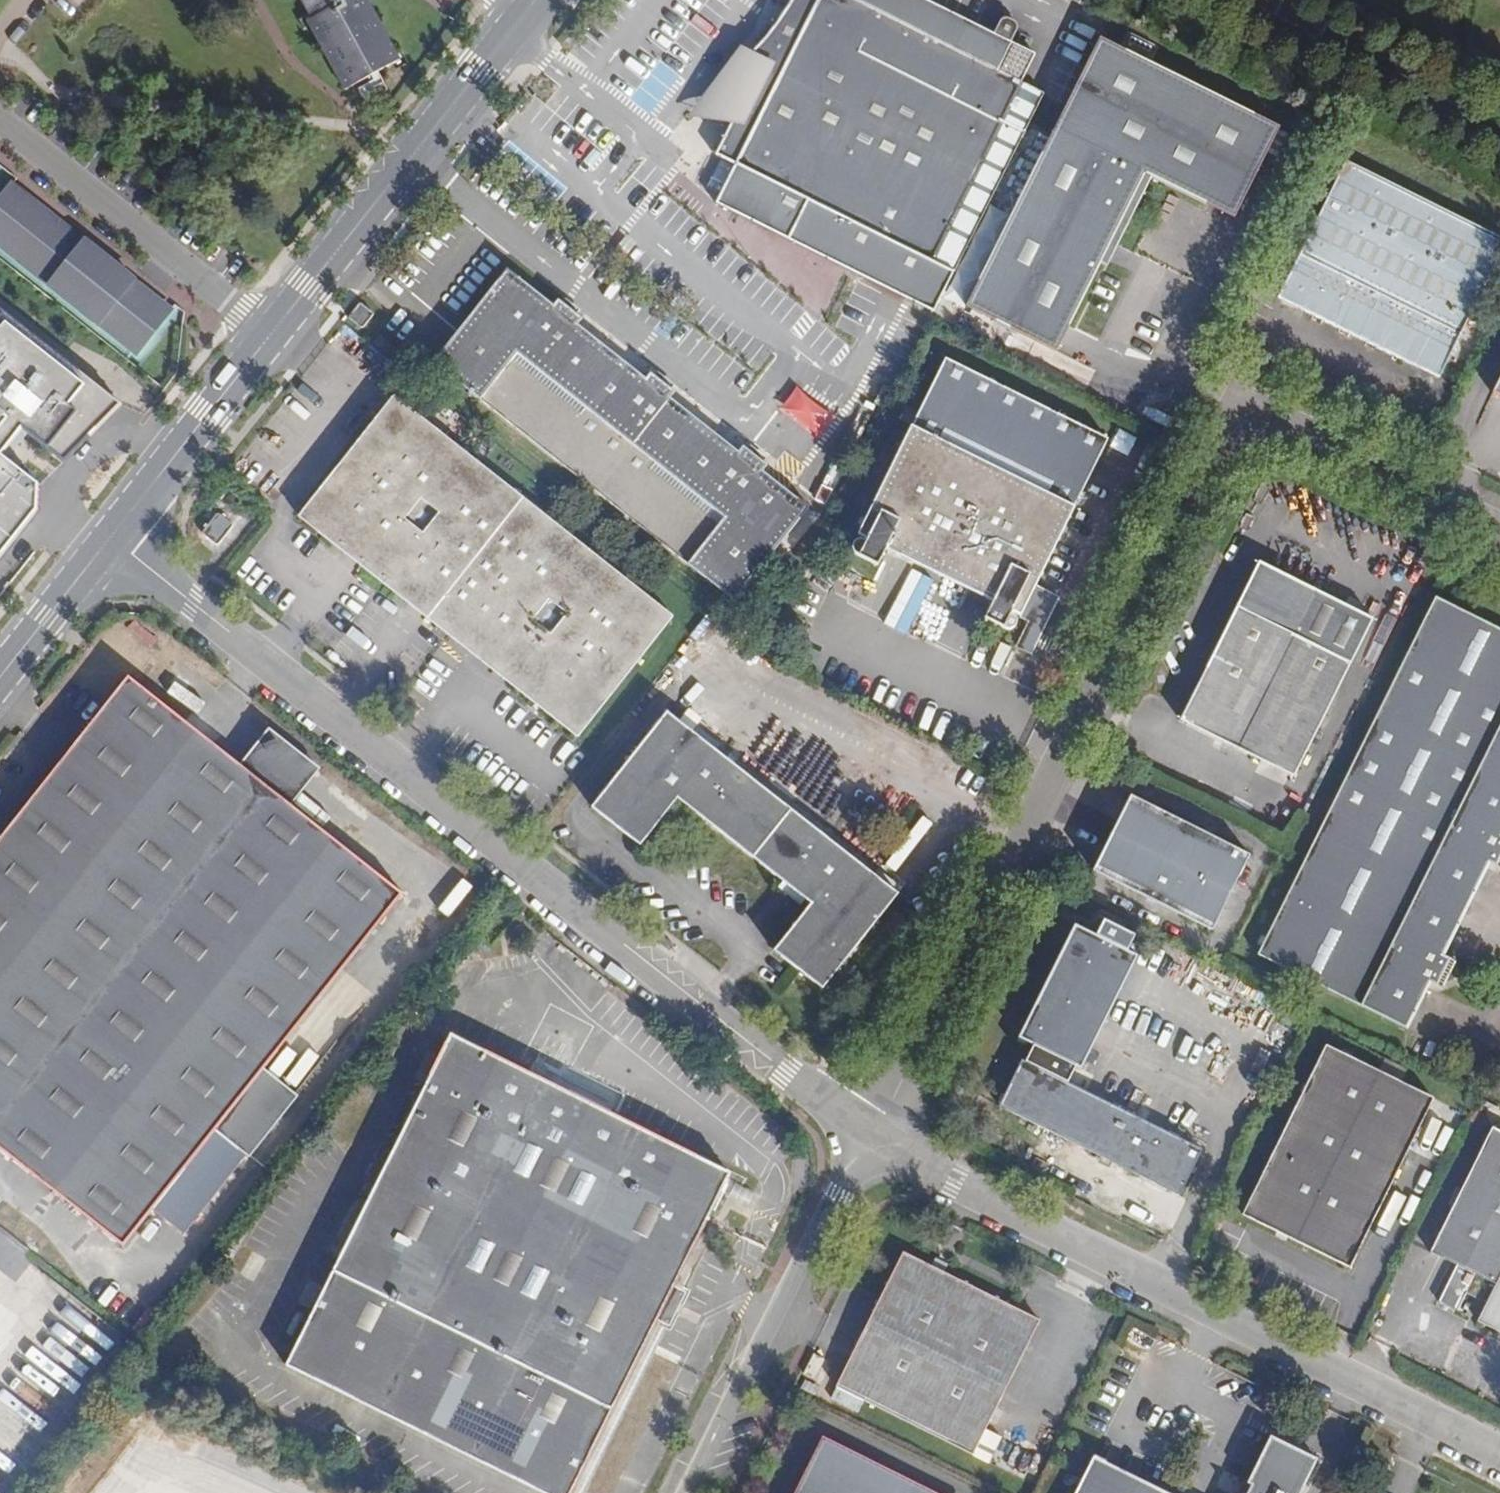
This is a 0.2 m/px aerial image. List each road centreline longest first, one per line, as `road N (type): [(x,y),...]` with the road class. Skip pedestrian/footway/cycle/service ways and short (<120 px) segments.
road 1 (residential): [(876,1130),(1207,468),(1231,436),(1257,423),(1293,430),(1499,532)]
road 2 (residential): [(111,536),(634,954),(876,1130)]
road 3 (residential): [(876,1130),(956,1180),(1499,1451)]
road 4 (residential): [(876,1130),(690,1492)]
road 5 (residential): [(521,16),(273,331)]
road 6 (residential): [(0,131),(273,331)]
road 7 (residential): [(1239,0),(1499,131)]
road 8 (residential): [(273,331),(111,536)]
road 9 (residential): [(0,678),(111,536)]

